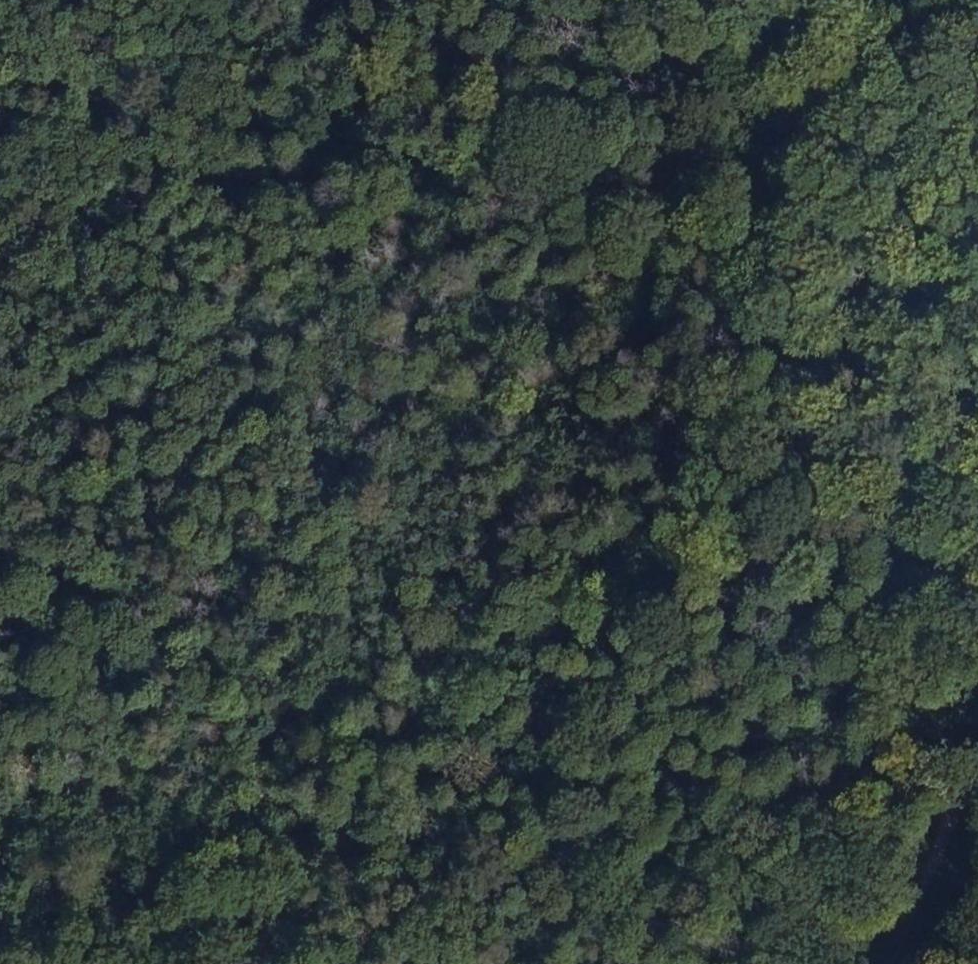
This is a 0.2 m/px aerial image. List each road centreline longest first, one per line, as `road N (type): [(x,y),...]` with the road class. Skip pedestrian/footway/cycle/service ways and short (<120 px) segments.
road 1 (track): [(977,779),(899,963)]

